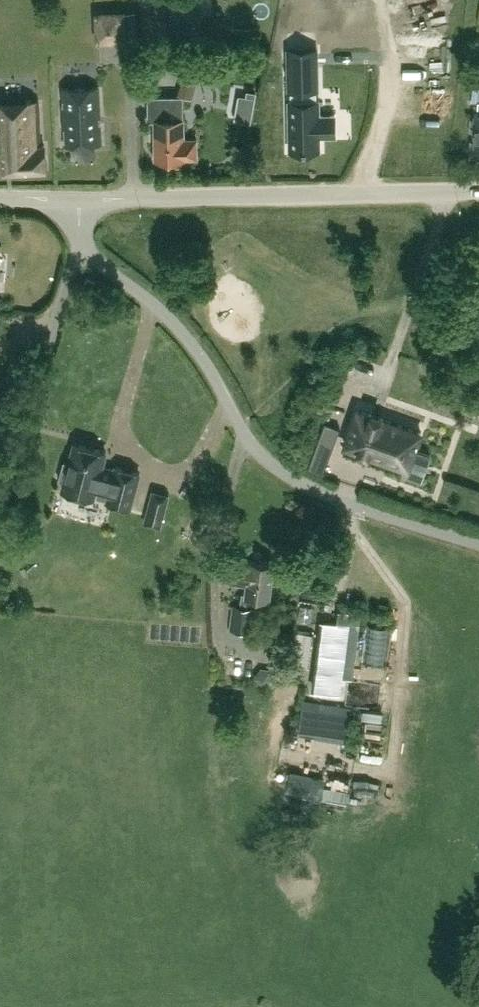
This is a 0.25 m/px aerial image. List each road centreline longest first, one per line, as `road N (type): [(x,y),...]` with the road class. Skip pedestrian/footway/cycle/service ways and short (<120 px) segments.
road 1 (residential): [(478,543),(307,488),(259,454),(191,340),(86,247),(76,198)]
road 2 (residential): [(76,198),(478,190)]

